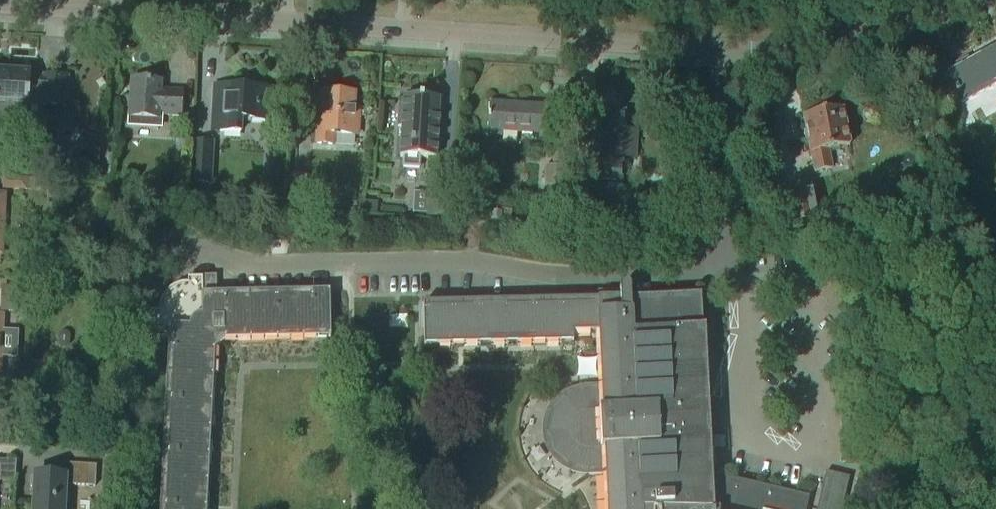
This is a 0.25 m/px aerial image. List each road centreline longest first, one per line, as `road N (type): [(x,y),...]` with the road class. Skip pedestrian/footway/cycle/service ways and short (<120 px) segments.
road 1 (residential): [(938,0),(878,29),(769,50),(0,5)]

